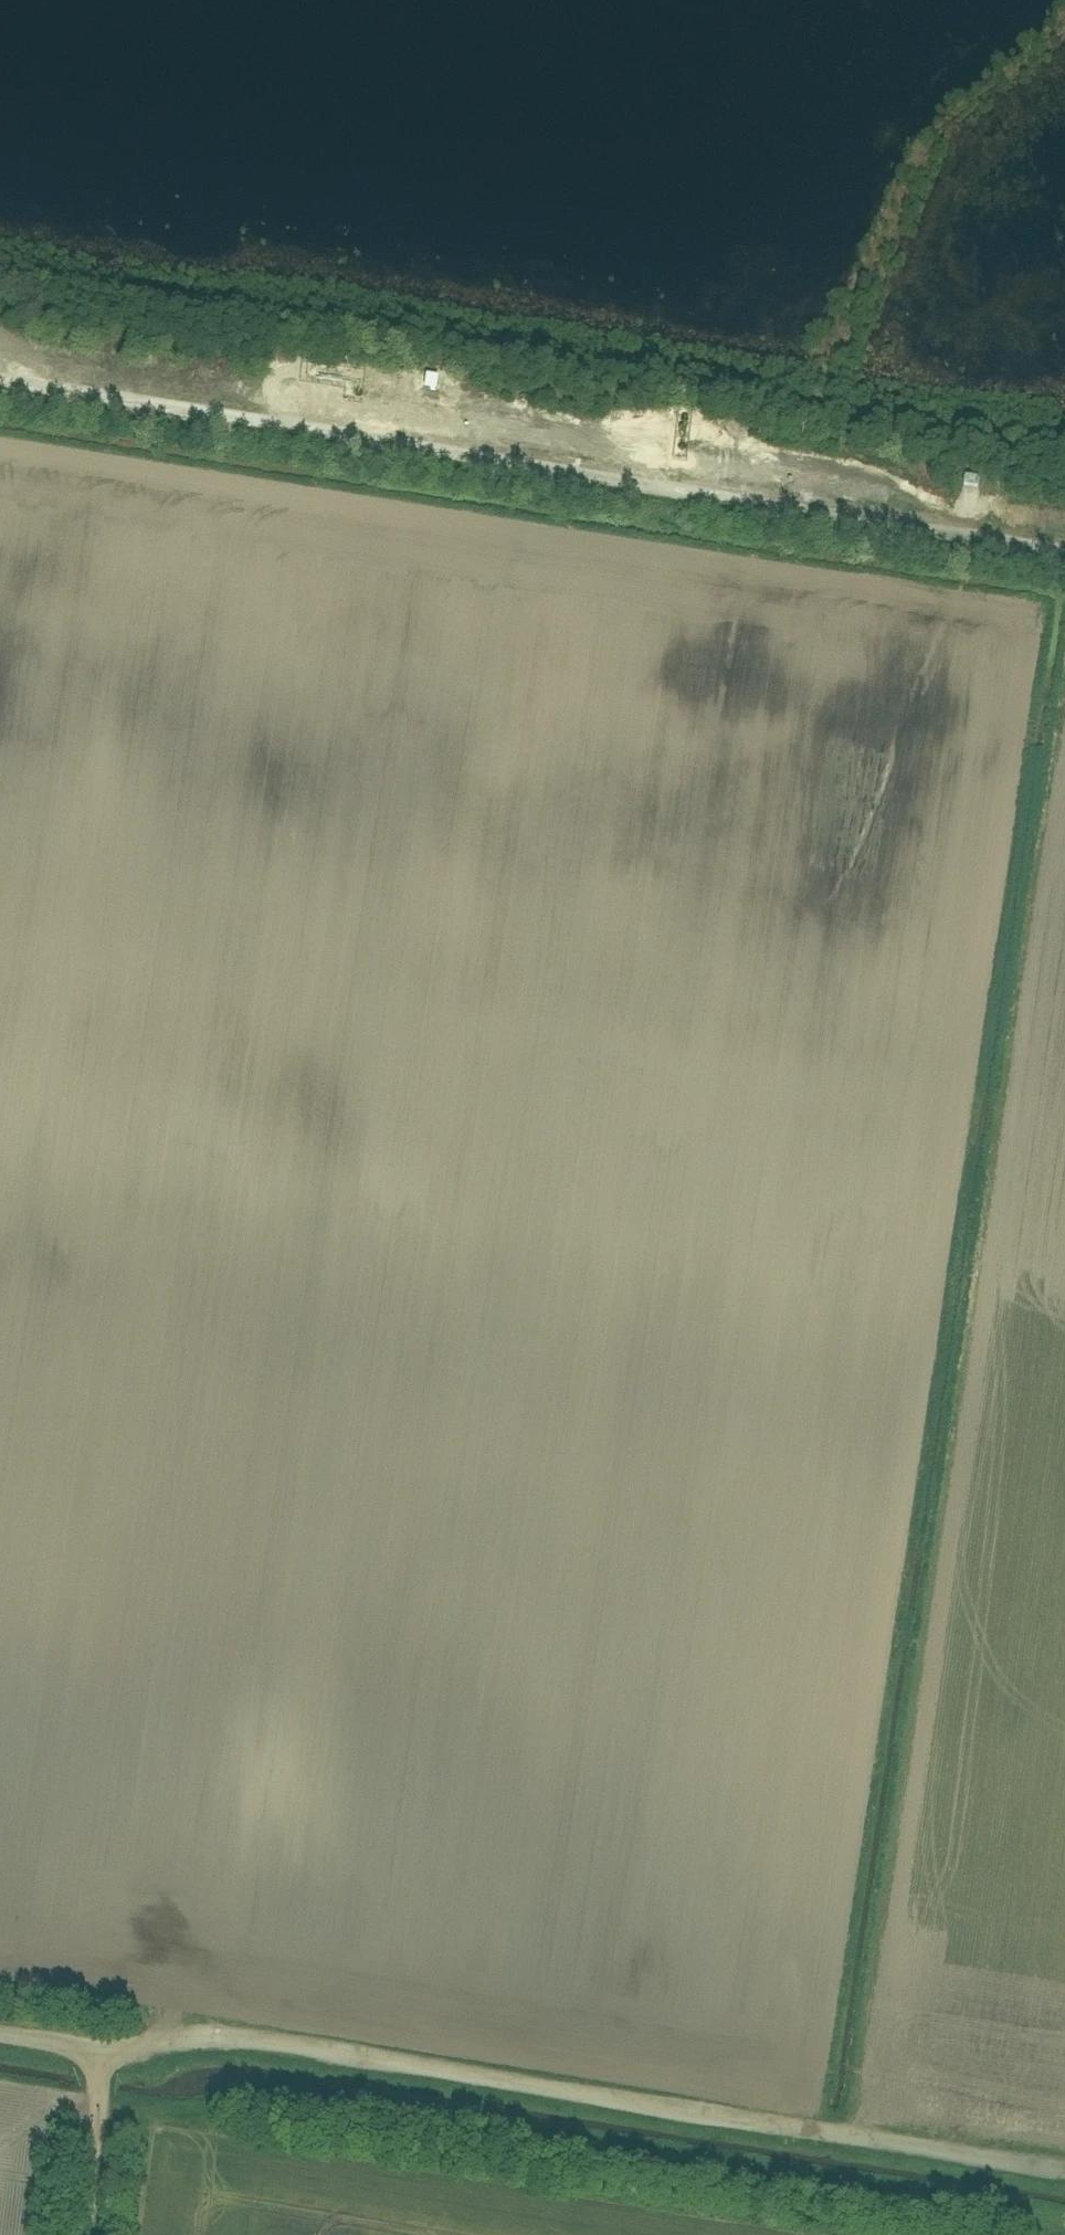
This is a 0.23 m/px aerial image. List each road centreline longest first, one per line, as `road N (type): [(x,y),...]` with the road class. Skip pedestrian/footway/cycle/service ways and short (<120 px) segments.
road 1 (track): [(1064,545),(0,376)]
road 2 (unclassified): [(1064,2169),(196,2041),(98,2054)]
road 3 (unclassified): [(82,2234),(98,2054)]

